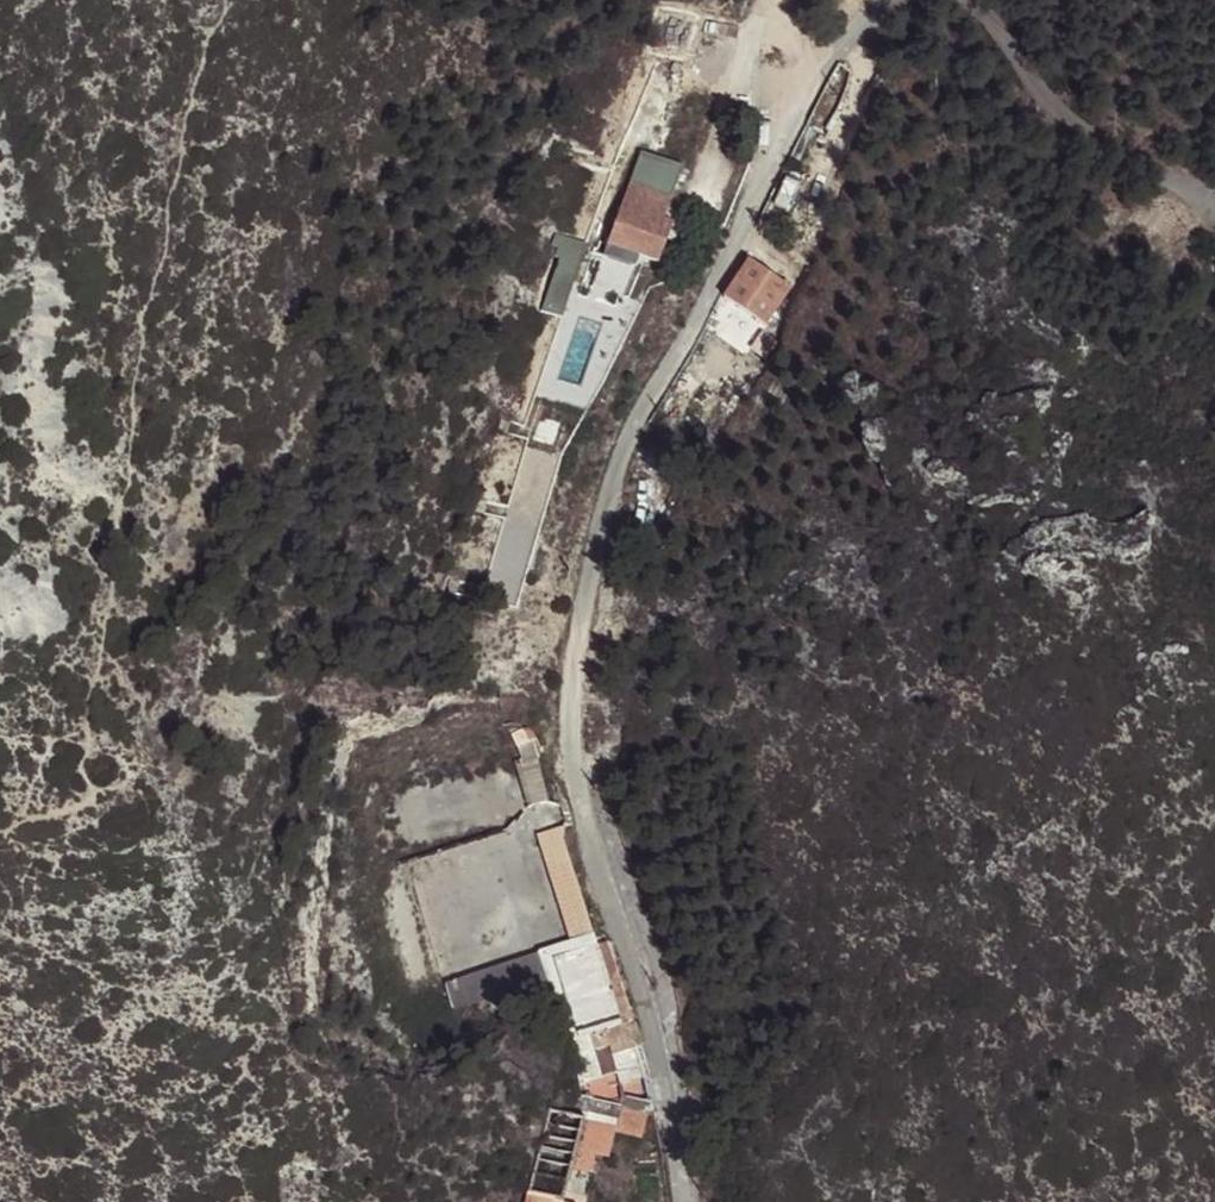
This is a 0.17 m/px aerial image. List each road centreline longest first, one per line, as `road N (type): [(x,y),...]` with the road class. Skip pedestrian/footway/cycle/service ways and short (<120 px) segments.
road 1 (unclassified): [(681,1201),(657,1051),(586,854),(574,775),(583,596),(637,417),(829,61),(862,17),(885,0)]
road 2 (unclassified): [(972,0),(1067,120),(1156,181),(1214,187)]

